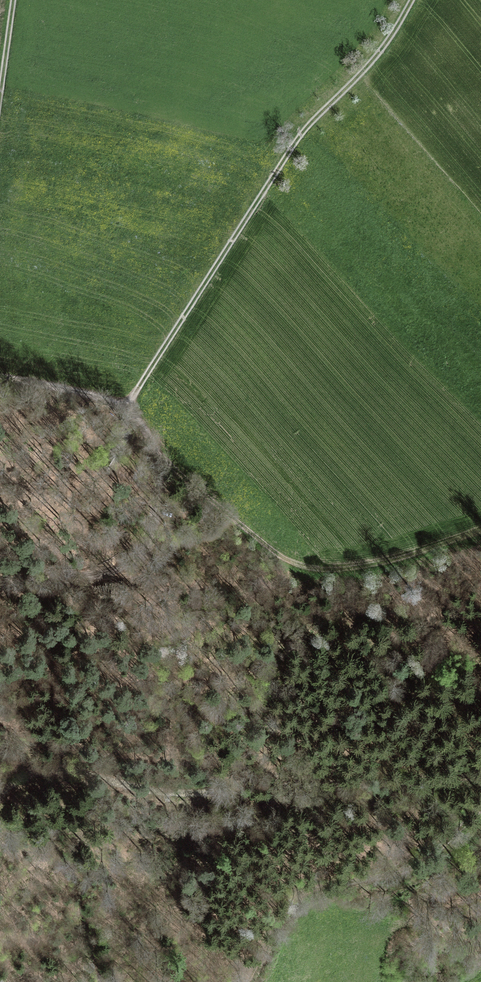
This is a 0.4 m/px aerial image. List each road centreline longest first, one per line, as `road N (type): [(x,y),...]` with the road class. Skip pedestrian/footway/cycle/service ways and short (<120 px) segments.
road 1 (track): [(401,0),(294,140),(122,408),(159,457),(159,510),(143,548),(108,574),(0,585)]
road 2 (track): [(0,797),(19,781),(59,771),(178,796),(480,778)]
road 3 (track): [(159,457),(286,560),(327,570),(388,563),(480,533)]
road 4 (track): [(480,810),(405,874),(304,894),(248,981)]
road 5 (track): [(0,375),(122,408)]

